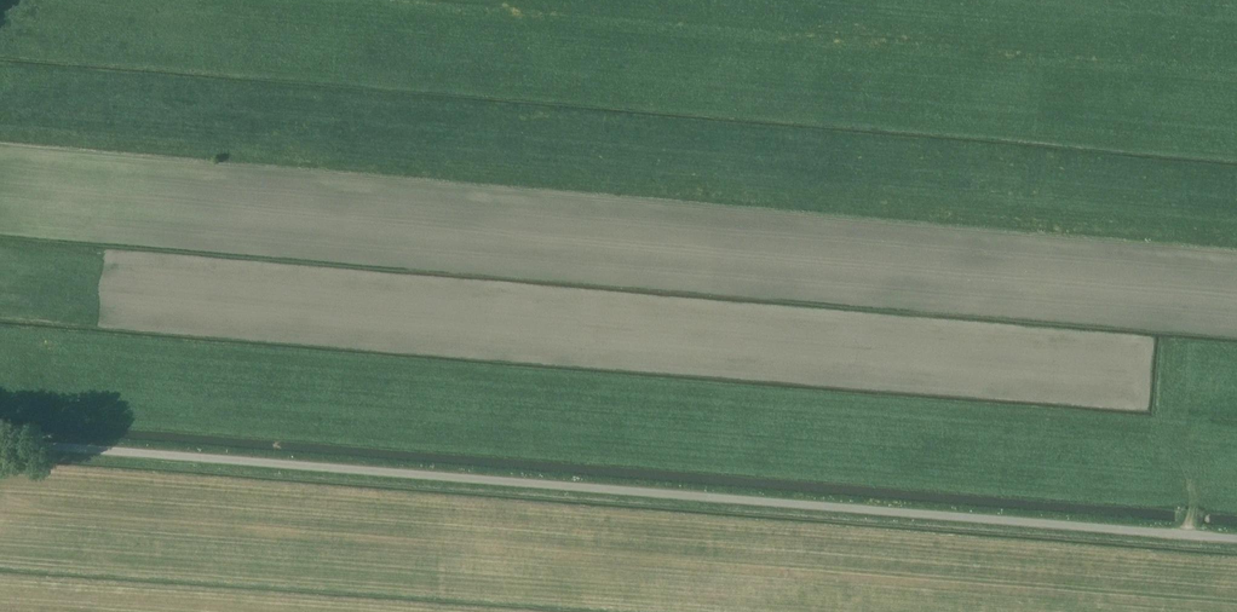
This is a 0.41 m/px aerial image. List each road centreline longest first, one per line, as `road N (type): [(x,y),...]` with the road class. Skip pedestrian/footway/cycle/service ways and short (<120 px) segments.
road 1 (unclassified): [(1236,539),(0,444)]

